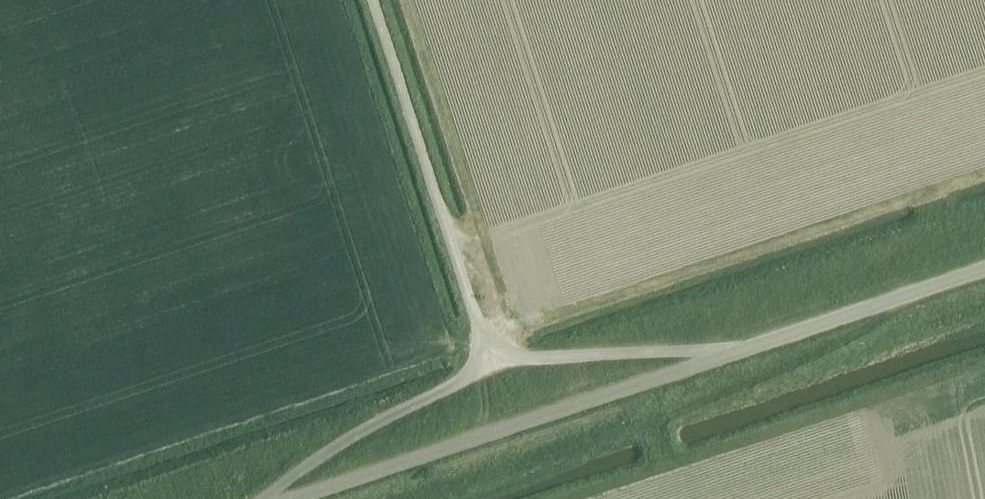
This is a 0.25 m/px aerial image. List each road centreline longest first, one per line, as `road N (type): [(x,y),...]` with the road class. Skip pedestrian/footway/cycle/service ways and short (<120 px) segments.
road 1 (unclassified): [(293,498),(736,350)]
road 2 (unclassified): [(487,349),(377,0)]
road 3 (unclassified): [(736,350),(984,267)]
road 4 (unclassified): [(487,349),(451,385),(324,455),(276,498)]
road 5 (unclassified): [(736,350),(535,358),(487,349)]

